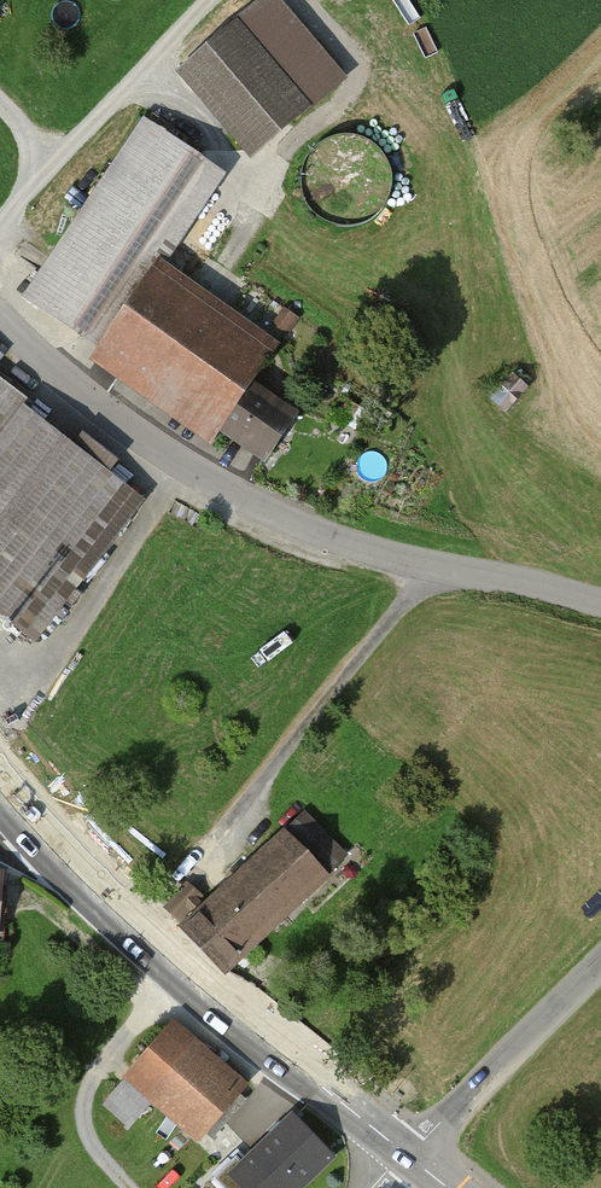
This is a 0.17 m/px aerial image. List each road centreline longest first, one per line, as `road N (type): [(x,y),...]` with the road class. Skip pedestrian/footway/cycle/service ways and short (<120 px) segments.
road 1 (unclassified): [(600,605),(353,543),(268,510),(88,399),(0,320)]
road 2 (secondary): [(407,1154),(107,908),(0,794)]
road 3 (residential): [(407,1154),(600,963)]
road 4 (track): [(51,175),(211,0)]

